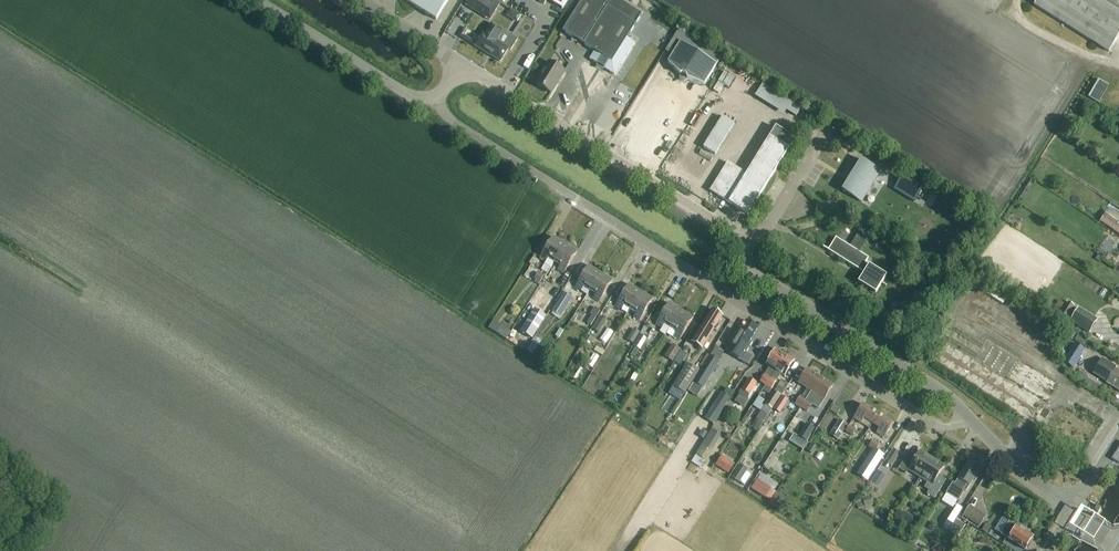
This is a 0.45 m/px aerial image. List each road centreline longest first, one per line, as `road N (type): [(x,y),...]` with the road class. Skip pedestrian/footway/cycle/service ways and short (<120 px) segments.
road 1 (residential): [(967,421),(942,428),(448,119),(432,97)]
road 2 (unclassified): [(967,421),(929,381),(759,277),(745,257)]
road 3 (unclassified): [(745,257),(734,233),(565,128)]
road 4 (unclassified): [(432,97),(413,96),(259,0)]
road 5 (residential): [(745,257),(827,129)]
road 6 (unclassified): [(1070,511),(967,421)]
road 7 (residential): [(461,72),(361,0)]
road 8 (unclassified): [(461,72),(480,75),(565,128)]

